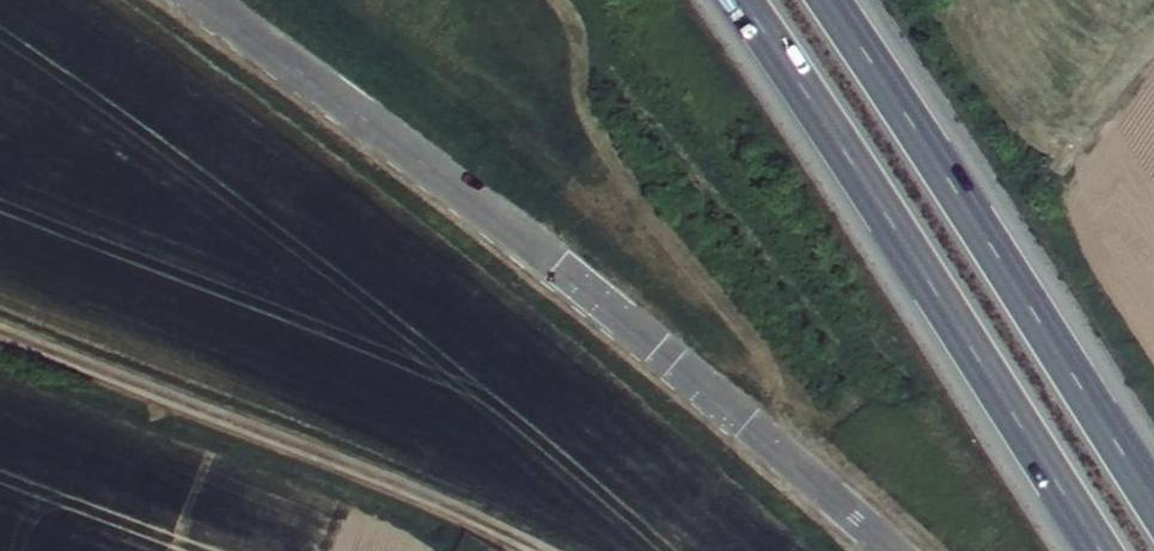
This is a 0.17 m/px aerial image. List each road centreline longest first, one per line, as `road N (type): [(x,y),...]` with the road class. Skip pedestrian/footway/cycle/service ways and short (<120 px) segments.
road 1 (trunk): [(741,0),(1102,550)]
road 2 (trunk): [(1153,504),(830,0)]
road 3 (track): [(526,550),(323,454),(0,334)]

